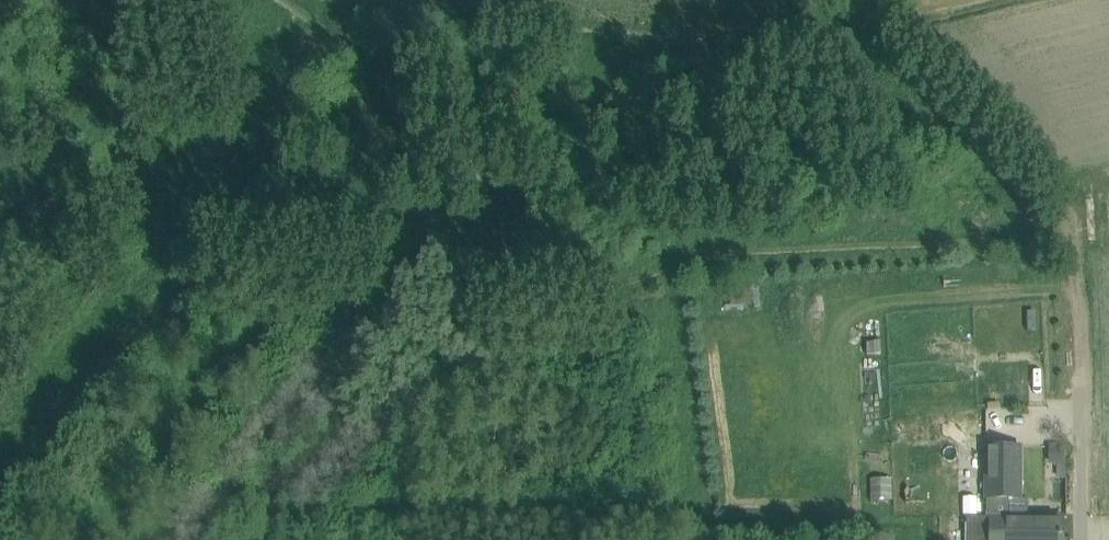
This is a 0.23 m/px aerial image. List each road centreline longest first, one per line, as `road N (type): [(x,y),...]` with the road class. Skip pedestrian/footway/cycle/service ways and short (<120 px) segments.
road 1 (unclassified): [(1078,539),(1064,279),(1043,210)]
road 2 (track): [(1043,210),(870,0)]

